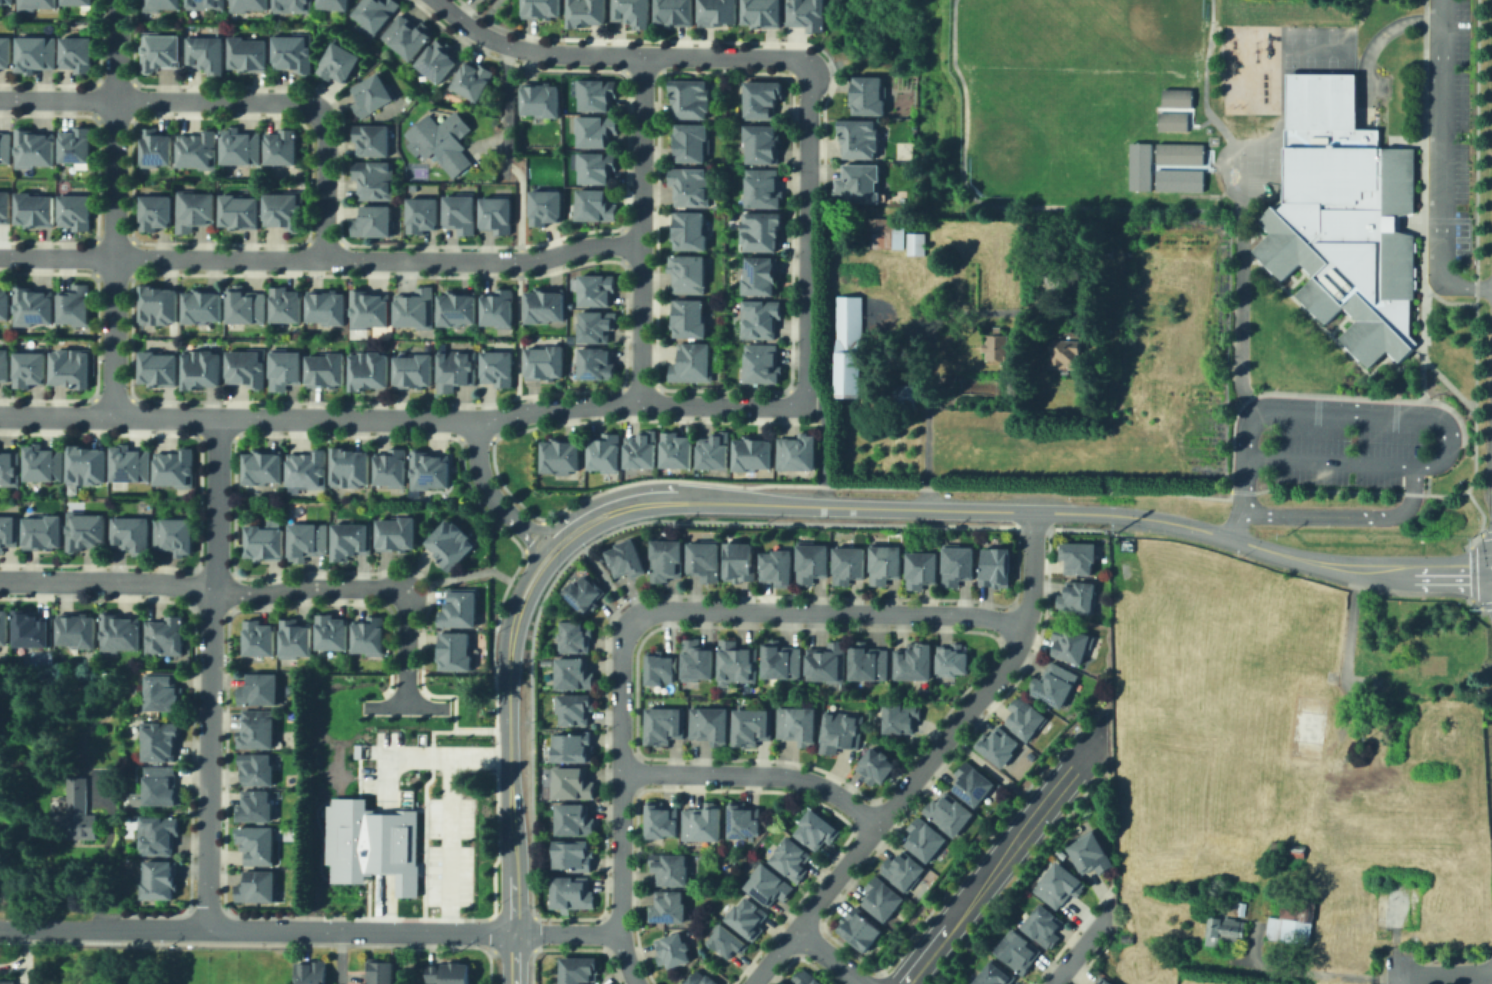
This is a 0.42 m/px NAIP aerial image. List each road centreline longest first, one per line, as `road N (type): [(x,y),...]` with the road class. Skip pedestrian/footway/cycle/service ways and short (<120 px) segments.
road 1 (tertiary): [(621,506),(1088,511),(1183,523),(1358,567),(1491,569)]
road 2 (residential): [(639,244),(599,244),(539,261),(0,255)]
road 3 (residential): [(751,983),(1018,647),(1030,596),(1032,510)]
road 4 (residential): [(205,927),(216,417)]
road 5 (residential): [(619,934),(112,926)]
road 6 (residential): [(0,415),(475,420)]
road 7 (residential): [(115,0),(110,416)]
road 8 (residential): [(0,580),(399,593)]
road 9 (residential): [(631,617),(665,607),(971,612),(1026,626)]
road 10 (residential): [(435,0),(480,34),(537,52),(790,58),(804,65)]
road 11 (residential): [(635,983),(619,934),(620,639),(631,617)]
road 12 (residential): [(322,258),(317,108),(295,99),(113,99)]
road 13 (residential): [(638,403),(641,54)]
road 14 (tertiary): [(513,983),(509,638)]
road 15 (residential): [(804,65),(804,404)]
road 16 (residential): [(804,404),(567,405),(475,420)]
road 17 (residential): [(900,983),(1102,729)]
road 18 (residential): [(620,770),(776,773),(819,784),(878,821)]
road 19 (tertiary): [(509,638),(556,556),(621,506)]
road 20 (tertiary): [(565,527),(516,589),(509,638)]

